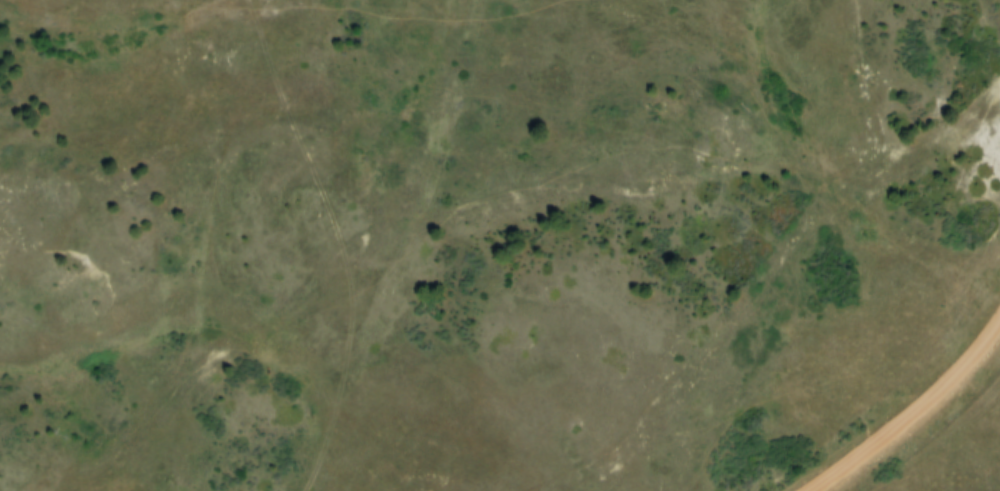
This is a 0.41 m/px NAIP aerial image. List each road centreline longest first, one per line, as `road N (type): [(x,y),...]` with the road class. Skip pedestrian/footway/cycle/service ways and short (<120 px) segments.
road 1 (residential): [(999,335),(883,443),(813,490)]

